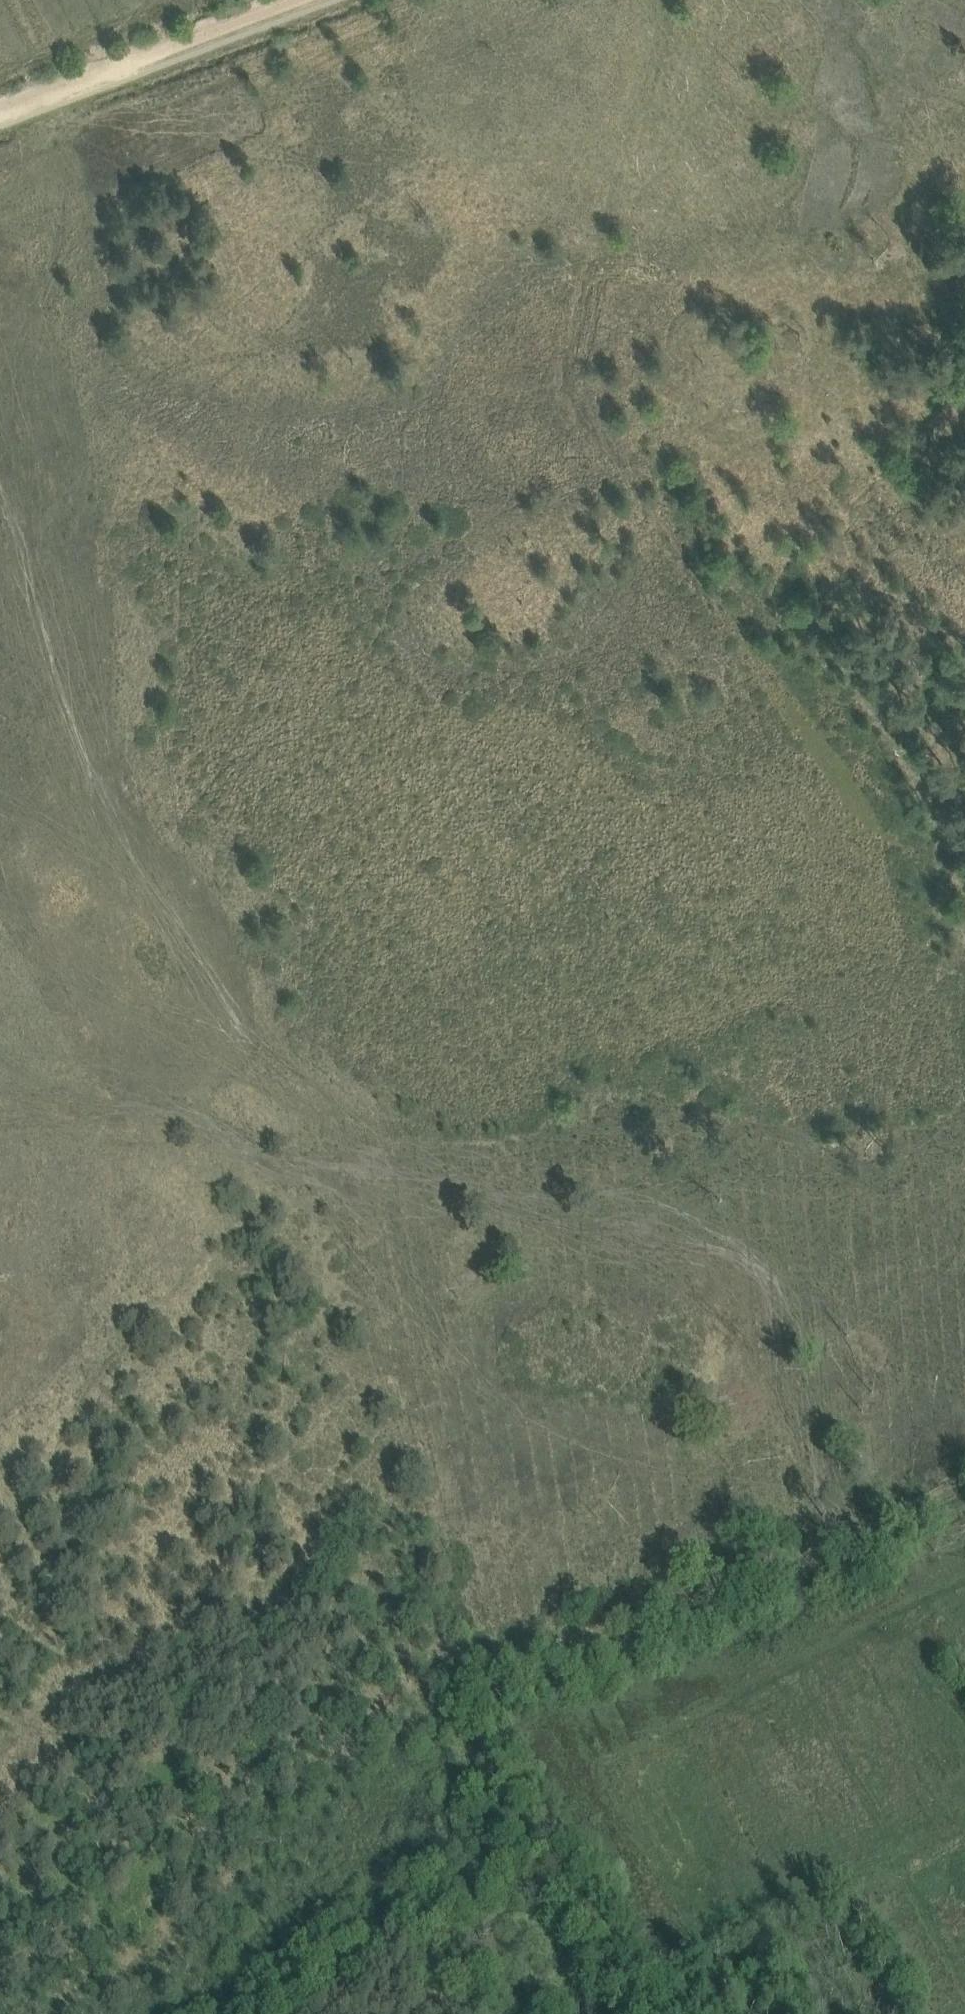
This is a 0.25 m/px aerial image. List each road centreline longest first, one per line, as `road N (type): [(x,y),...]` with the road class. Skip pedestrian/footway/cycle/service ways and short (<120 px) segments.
road 1 (track): [(302,0),(0,110)]

